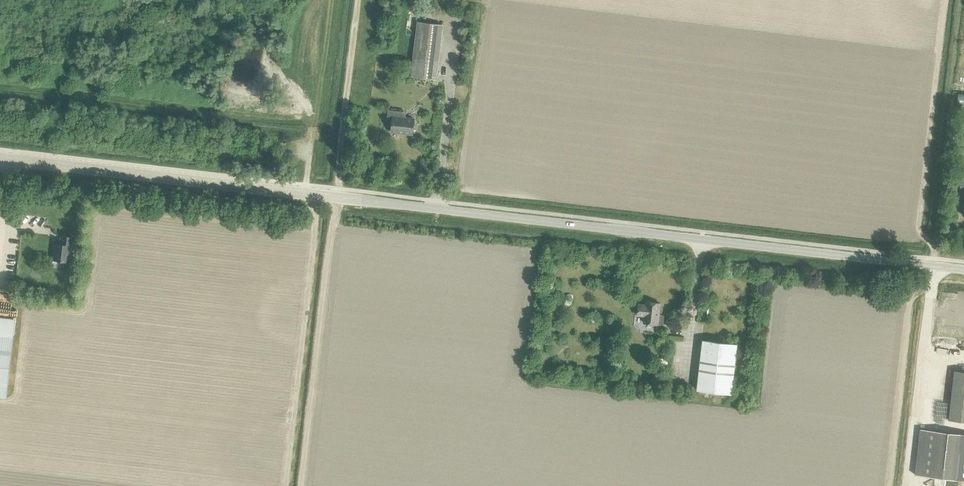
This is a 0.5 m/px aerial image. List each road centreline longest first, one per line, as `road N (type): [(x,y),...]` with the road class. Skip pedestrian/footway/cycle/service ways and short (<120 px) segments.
road 1 (unclassified): [(963,268),(0,159)]
road 2 (track): [(358,0),(303,485)]
road 3 (track): [(290,457),(318,195)]

